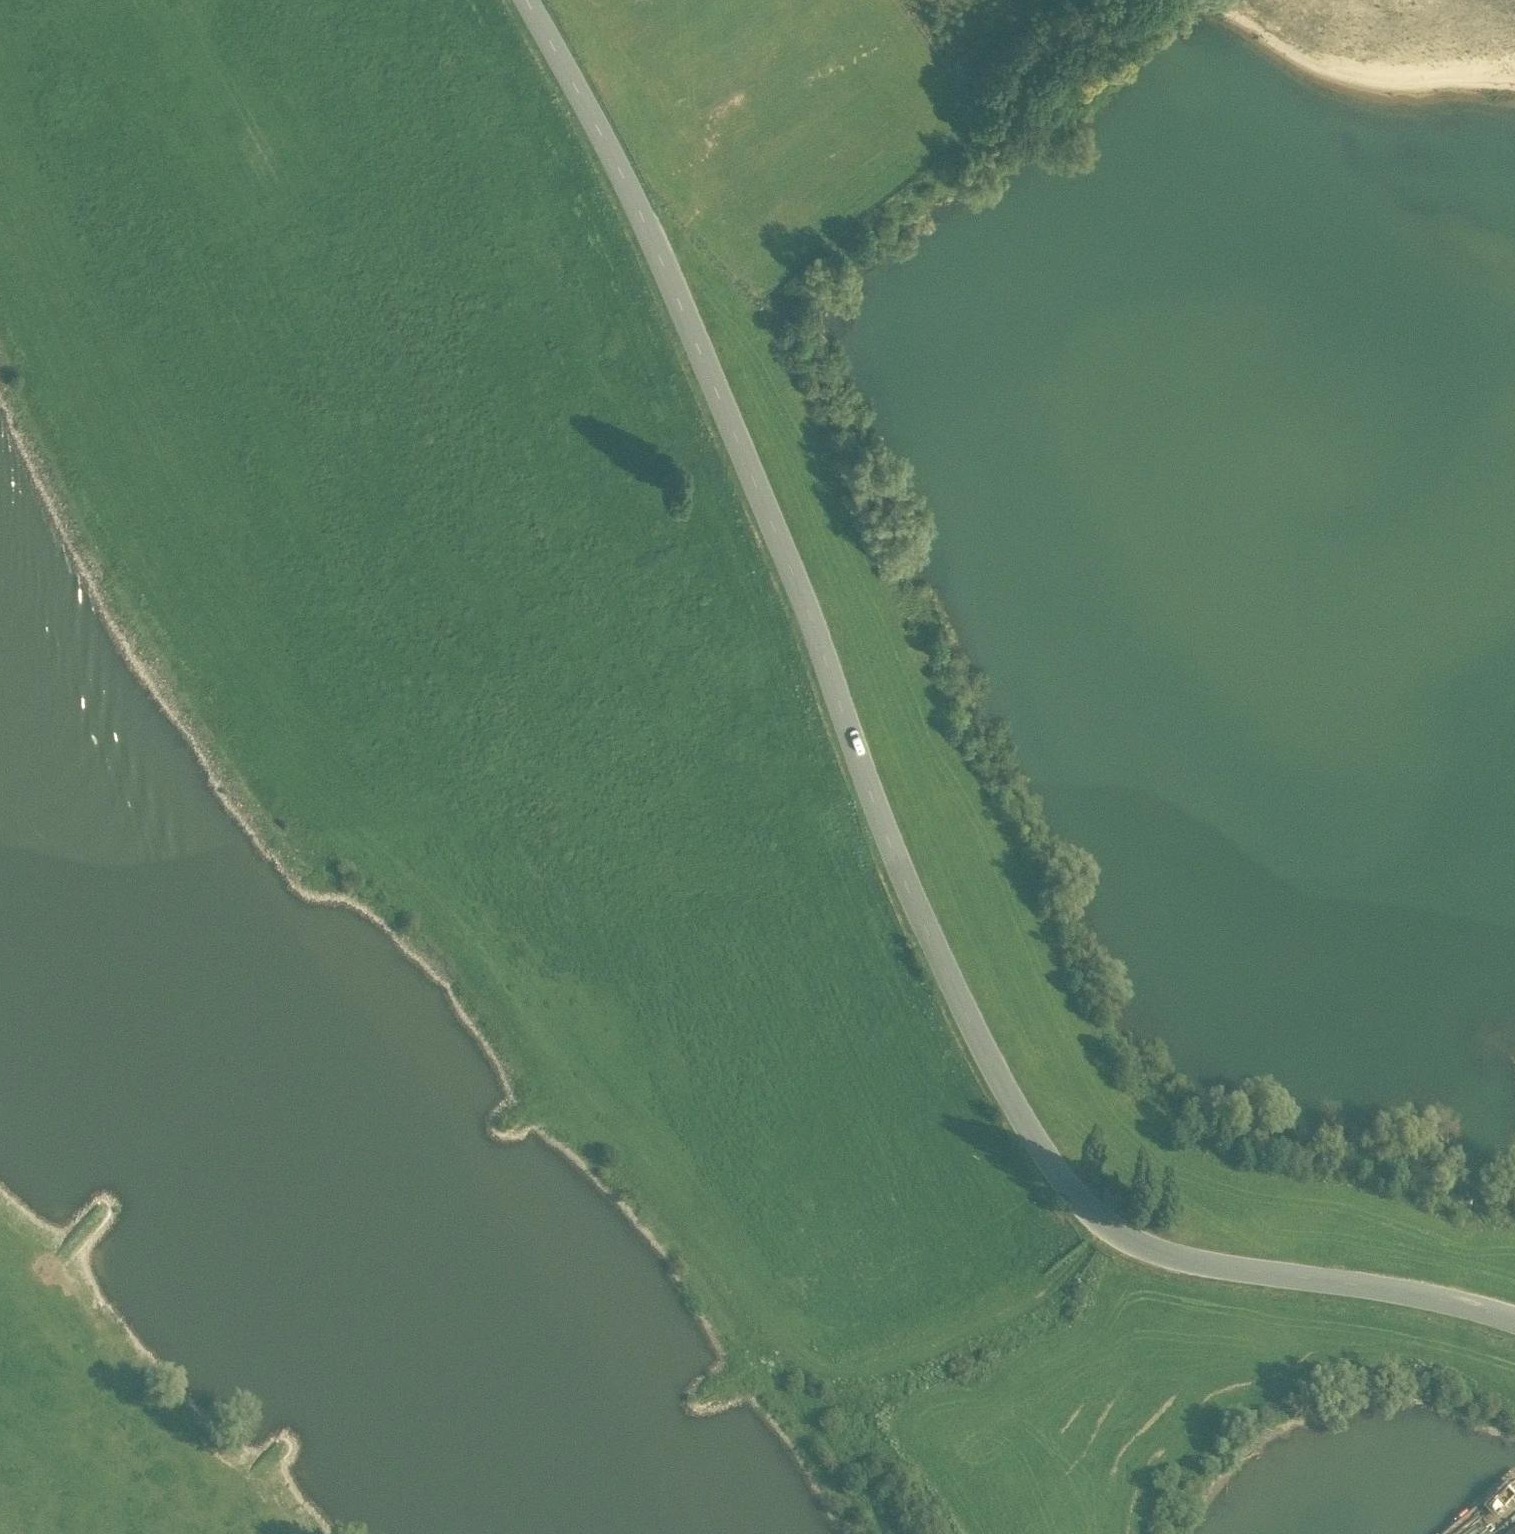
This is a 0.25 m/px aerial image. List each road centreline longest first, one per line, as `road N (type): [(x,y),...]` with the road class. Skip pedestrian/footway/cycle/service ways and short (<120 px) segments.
road 1 (unclassified): [(520,0),(645,232),(789,582),(887,859),(981,1063),(1064,1200),(1114,1241),(1192,1263),(1514,1324)]

